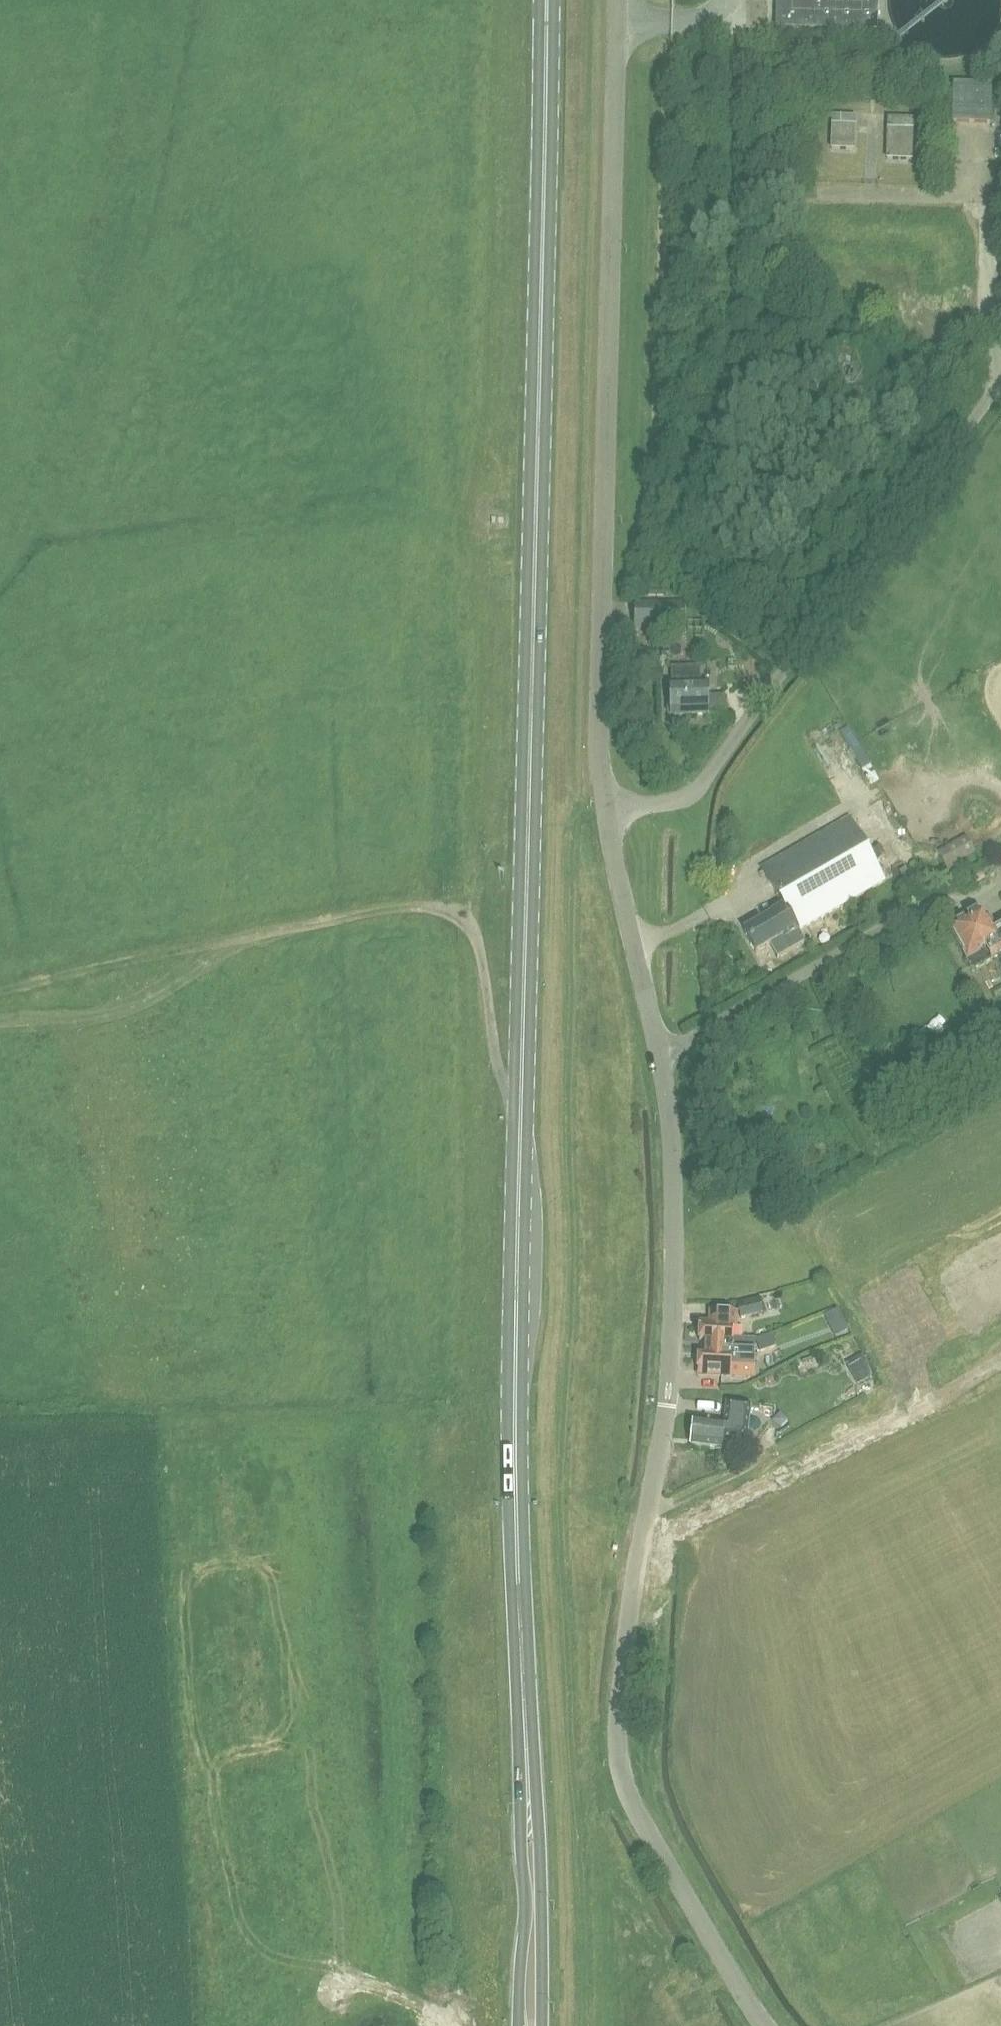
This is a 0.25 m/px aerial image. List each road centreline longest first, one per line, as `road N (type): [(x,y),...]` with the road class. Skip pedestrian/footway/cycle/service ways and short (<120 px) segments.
road 1 (primary): [(531,2025),(534,1903),(515,1425),(546,0)]
road 2 (unclassified): [(765,2025),(651,1838),(618,1753),(618,1665),(650,1507),(668,1343),(673,1227),(654,1037)]
road 3 (unclassified): [(603,814),(596,767),(613,0)]
road 4 (unclassified): [(603,814),(695,790),(1000,375)]
road 5 (track): [(0,996),(382,911),(414,908),(453,919)]
road 6 (unclassified): [(654,1037),(1000,847)]
road 7 (unclassified): [(654,1037),(603,814)]
road 8 (track): [(284,2025),(308,2009),(361,1994),(428,2007),(455,2025)]

